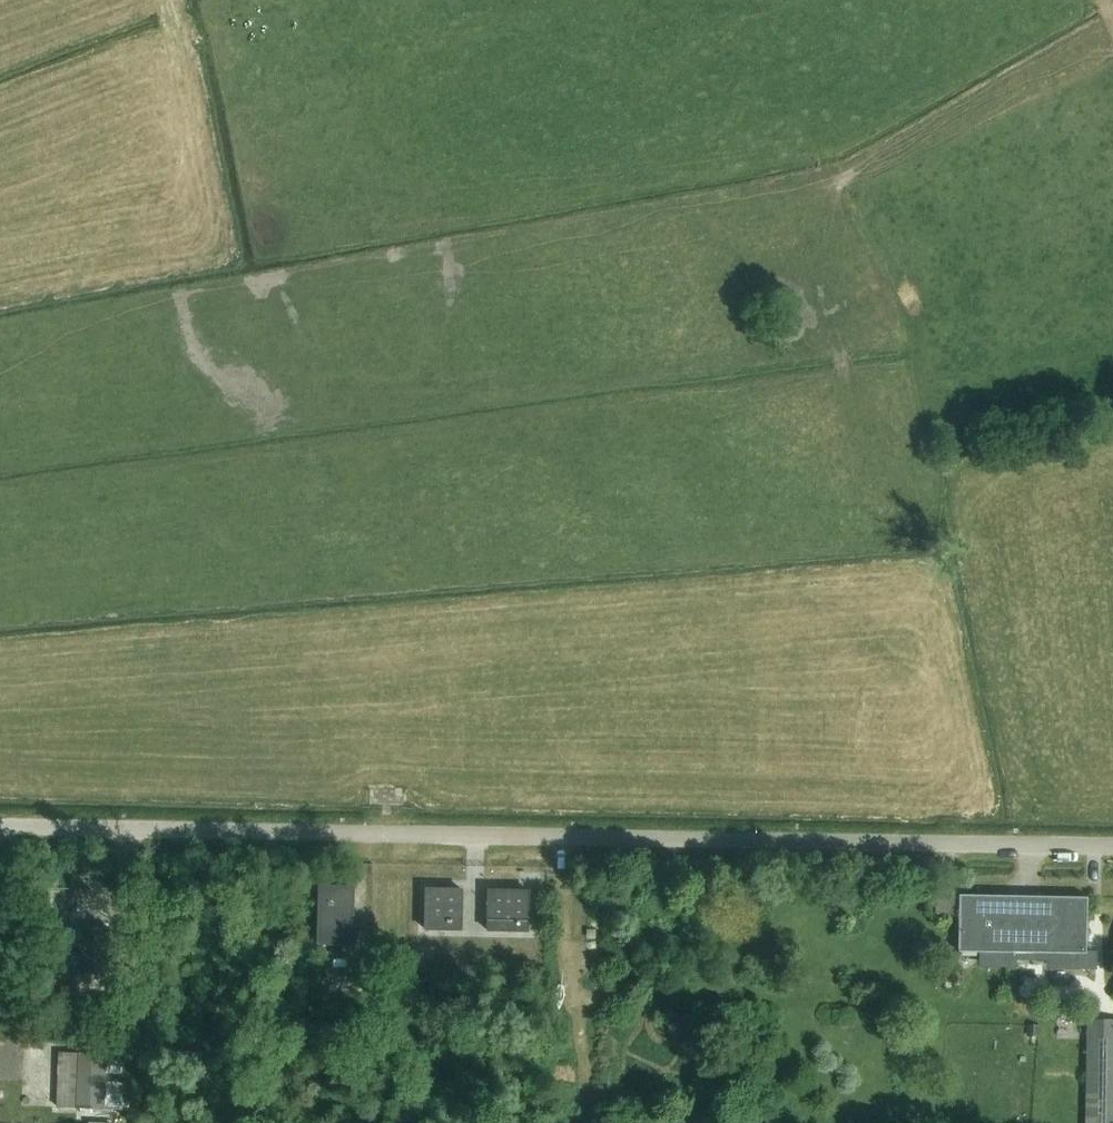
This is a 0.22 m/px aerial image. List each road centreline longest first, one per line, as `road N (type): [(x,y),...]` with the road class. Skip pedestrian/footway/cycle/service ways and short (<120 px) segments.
road 1 (unclassified): [(1112,849),(0,825)]

